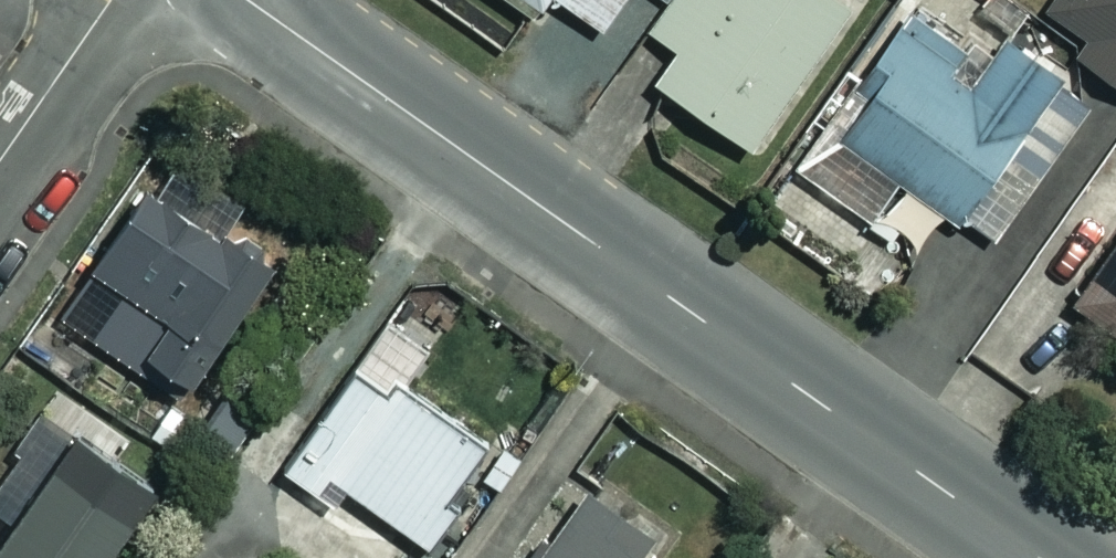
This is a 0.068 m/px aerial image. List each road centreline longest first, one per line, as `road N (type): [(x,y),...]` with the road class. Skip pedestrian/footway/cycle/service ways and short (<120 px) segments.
road 1 (tertiary): [(249,0),(1043,557)]
road 2 (residential): [(0,164),(113,0)]

